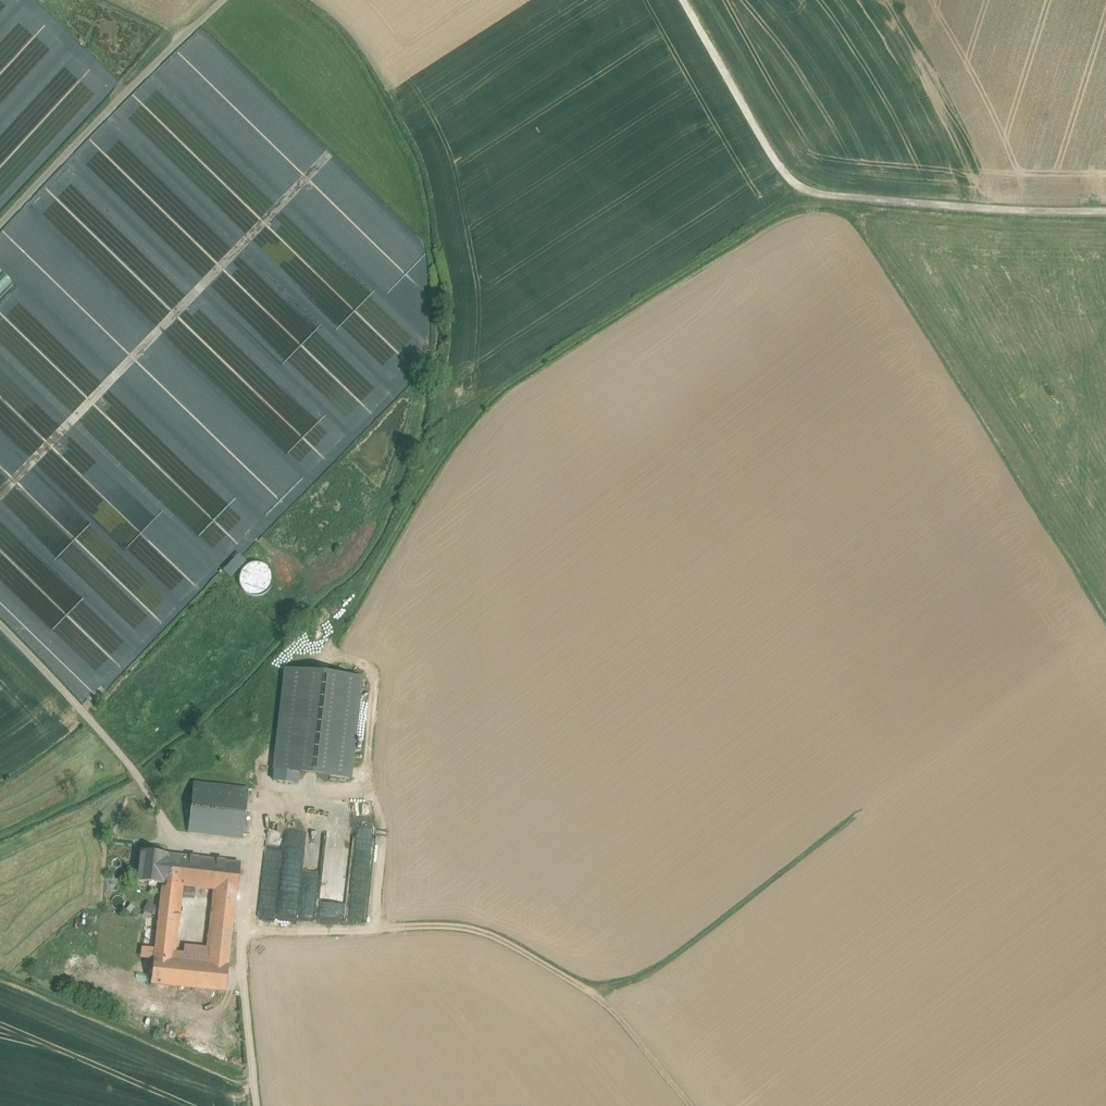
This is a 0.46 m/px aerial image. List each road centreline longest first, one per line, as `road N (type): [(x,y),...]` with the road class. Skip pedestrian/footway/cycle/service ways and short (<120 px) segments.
road 1 (track): [(254,852),(262,814),(360,797),(373,675),(329,654),(333,637),(453,451),(505,390),(781,218),(796,195)]
road 2 (track): [(265,1105),(246,940),(254,852),(177,836),(139,777),(0,628)]
road 3 (track): [(1105,211),(796,195),(684,0)]
road 4 (track): [(246,940),(435,927),(527,954),(596,993),(696,1105)]
road 5 (track): [(596,993),(630,984),(681,955),(862,814)]
road 6 (residential): [(0,230),(220,0)]

